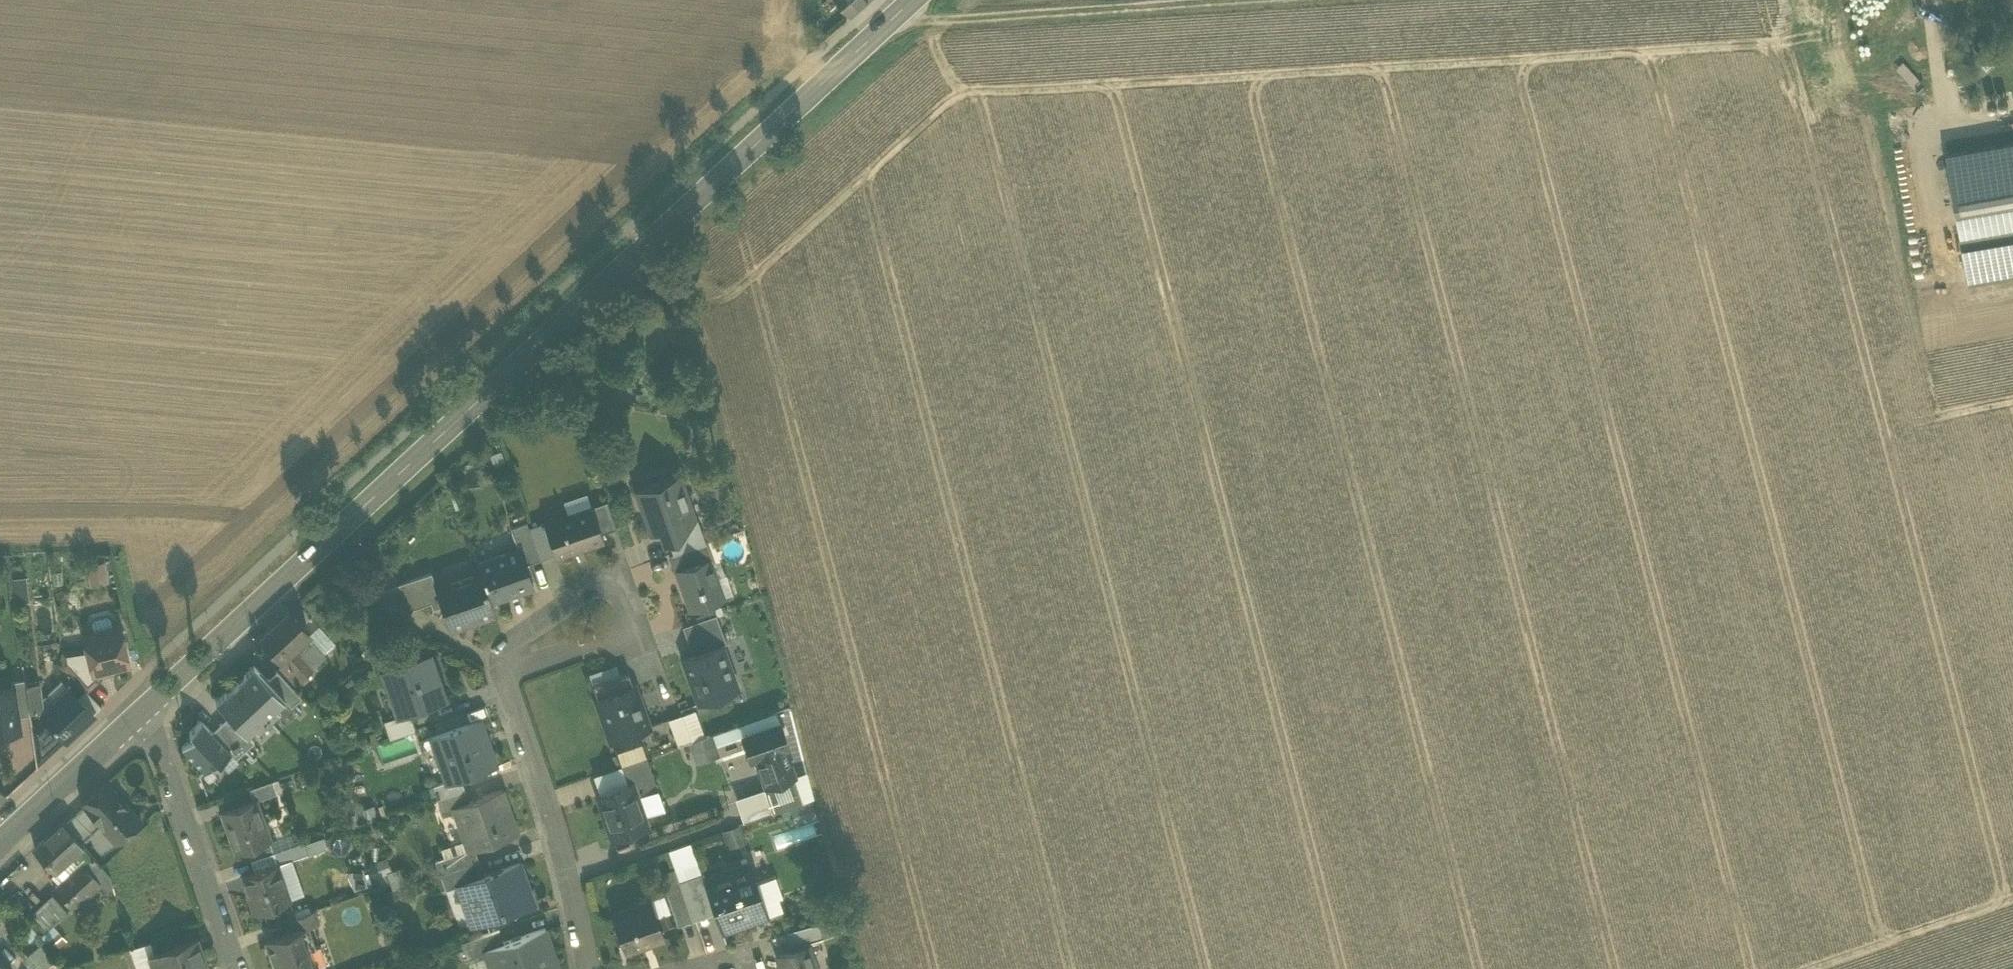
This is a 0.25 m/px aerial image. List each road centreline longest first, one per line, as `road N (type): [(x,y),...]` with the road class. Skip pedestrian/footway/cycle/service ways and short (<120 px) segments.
road 1 (tertiary): [(916,0),(145,708)]
road 2 (residential): [(583,968),(497,665),(616,599)]
road 3 (track): [(893,22),(1243,0)]
road 4 (residential): [(145,708),(239,968)]
road 5 (tertiary): [(145,708),(0,842)]

